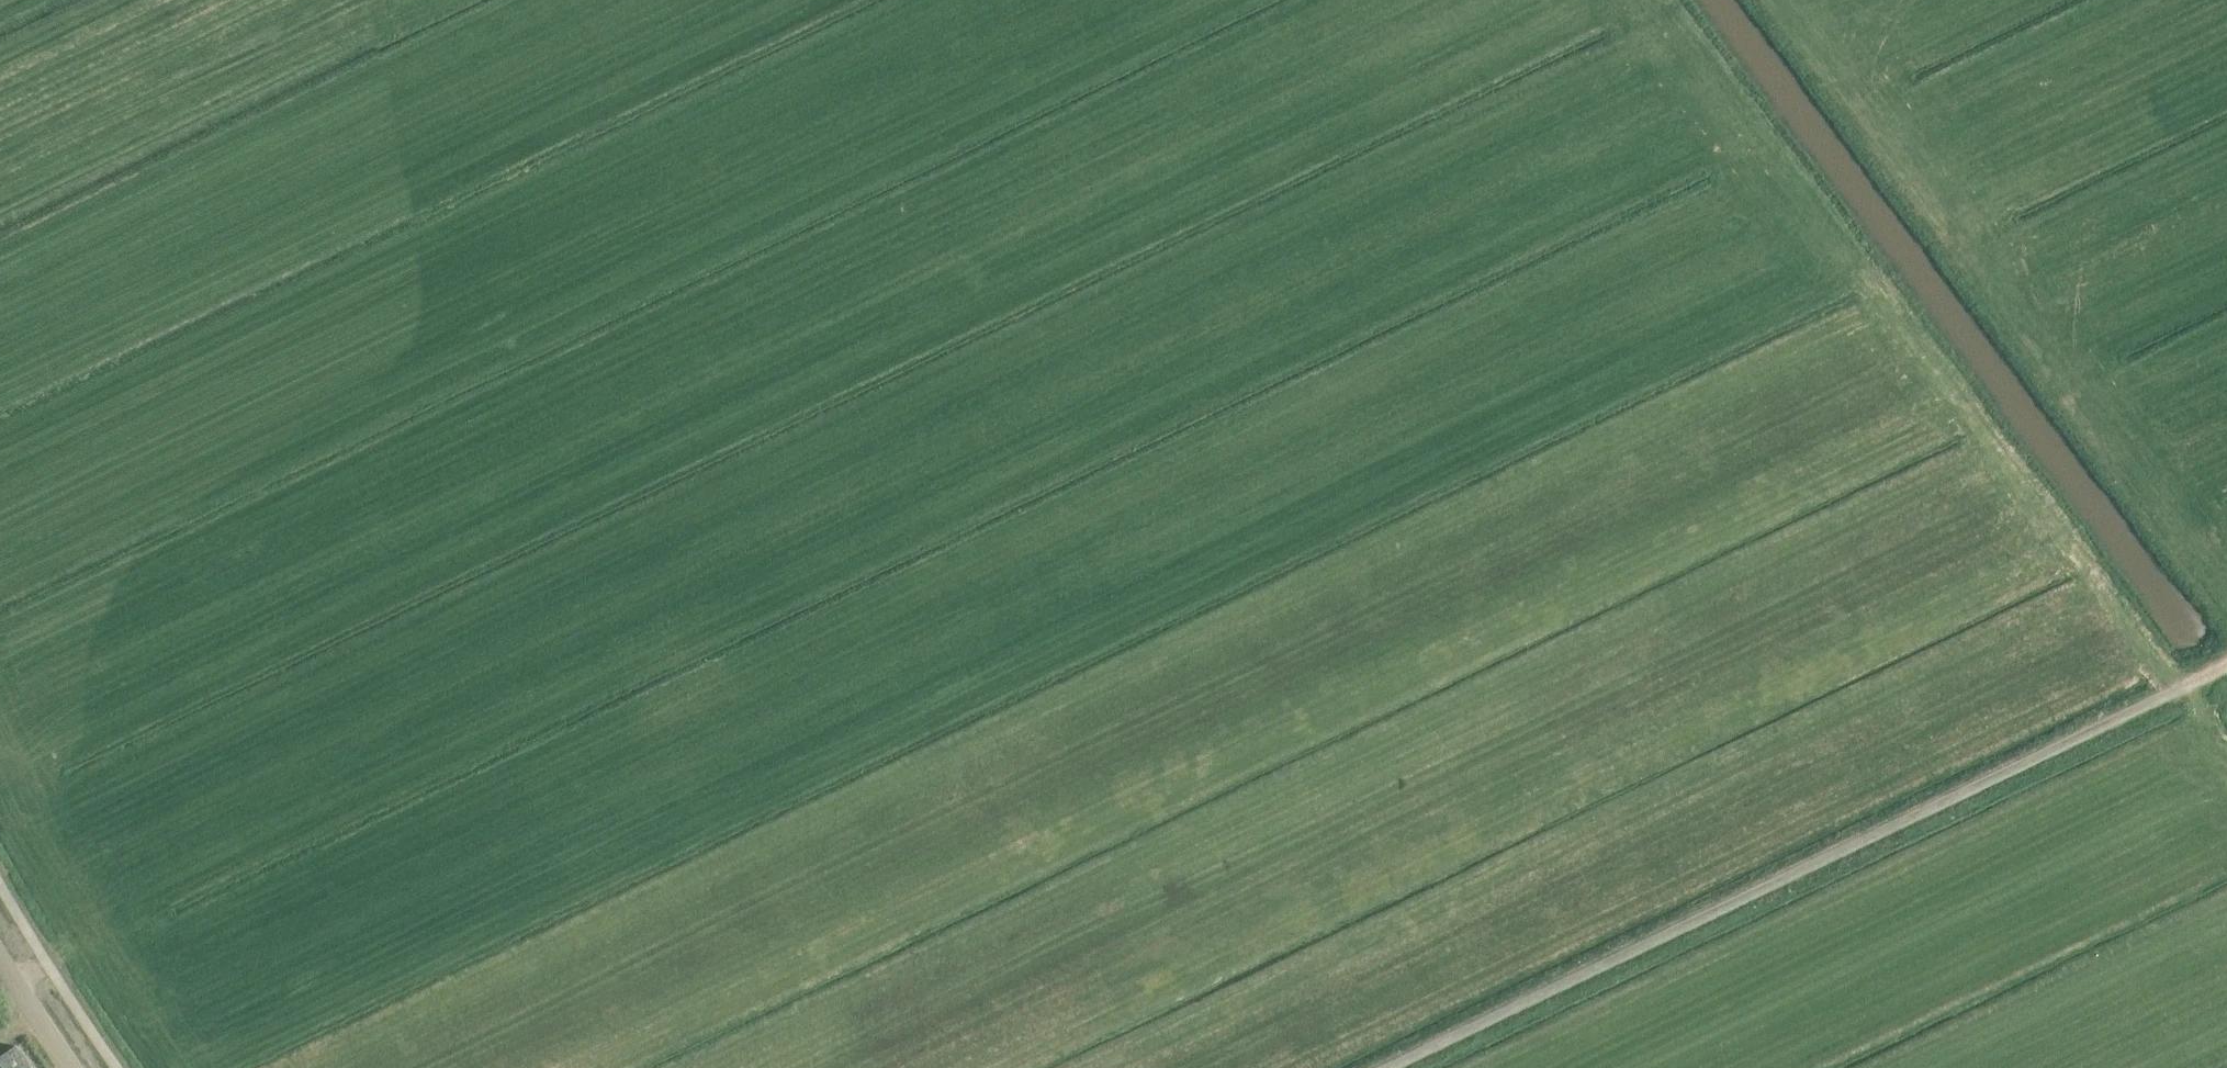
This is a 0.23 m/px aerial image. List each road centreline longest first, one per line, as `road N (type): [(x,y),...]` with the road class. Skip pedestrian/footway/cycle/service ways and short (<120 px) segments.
road 1 (track): [(1384,1067),(2226,665)]
road 2 (tertiary): [(71,1067),(0,959)]

